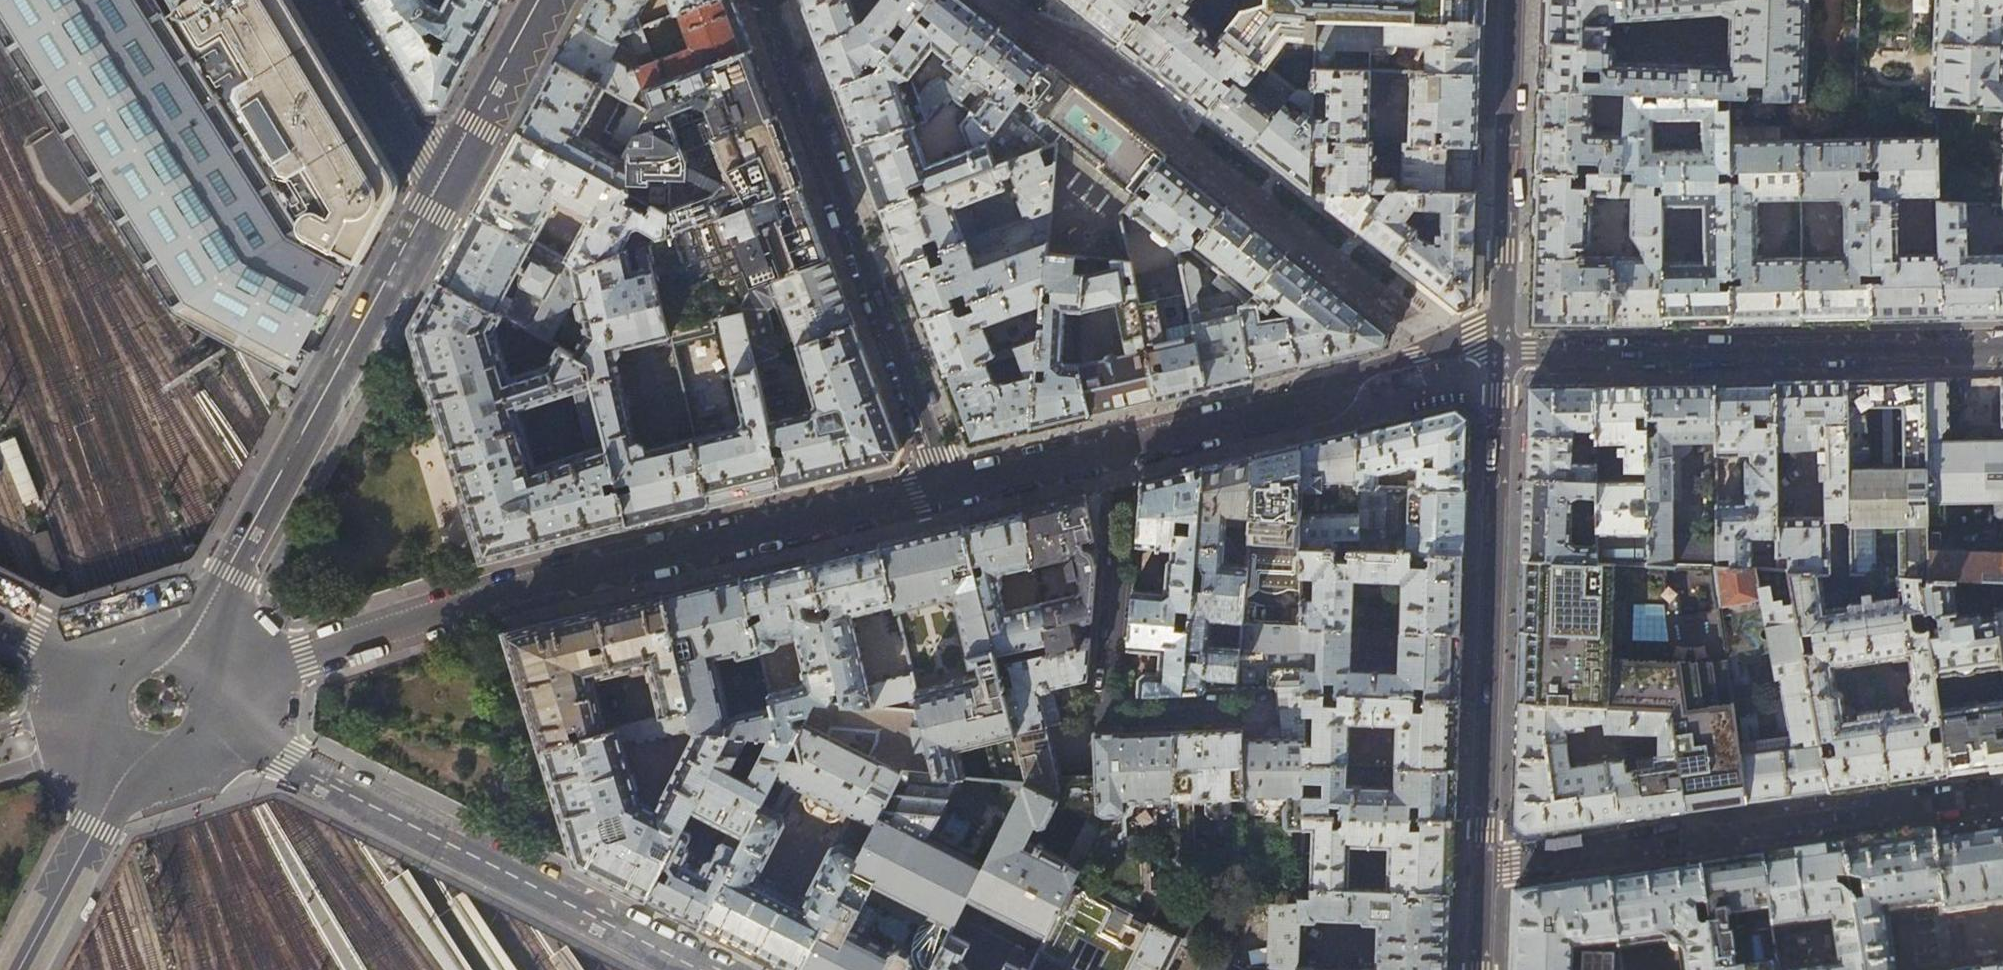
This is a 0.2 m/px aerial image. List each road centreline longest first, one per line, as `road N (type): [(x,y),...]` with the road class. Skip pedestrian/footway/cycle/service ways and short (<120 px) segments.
road 1 (residential): [(226,675),(513,592),(949,487)]
road 2 (residential): [(949,487),(1345,389),(1368,369),(1452,341),(1503,348)]
road 3 (secondary): [(720,969),(231,716)]
road 4 (residential): [(1484,866),(2002,793)]
road 5 (residential): [(949,487),(767,0)]
road 6 (residential): [(1484,866),(1503,348)]
road 7 (secondary): [(442,190),(196,641)]
road 8 (residential): [(1503,348),(1528,355),(2002,344)]
road 9 (residential): [(1512,0),(1503,348)]
road 10 (secondary): [(19,969),(124,765)]
road 11 (residential): [(332,0),(442,190)]
road 12 (secondary): [(545,0),(442,190)]
road 13 (secondary): [(124,765),(169,774),(191,768),(210,755),(231,716)]
road 14 (secondary): [(104,660),(91,690),(91,717),(101,743),(124,765)]

